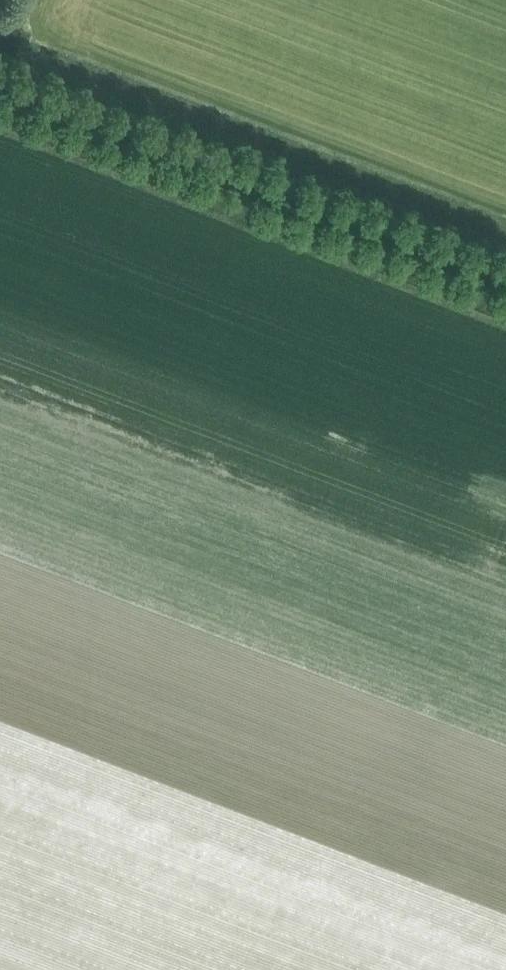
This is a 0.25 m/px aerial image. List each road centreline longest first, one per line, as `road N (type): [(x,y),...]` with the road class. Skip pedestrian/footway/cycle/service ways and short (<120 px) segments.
road 1 (unclassified): [(505,276),(0,84)]

